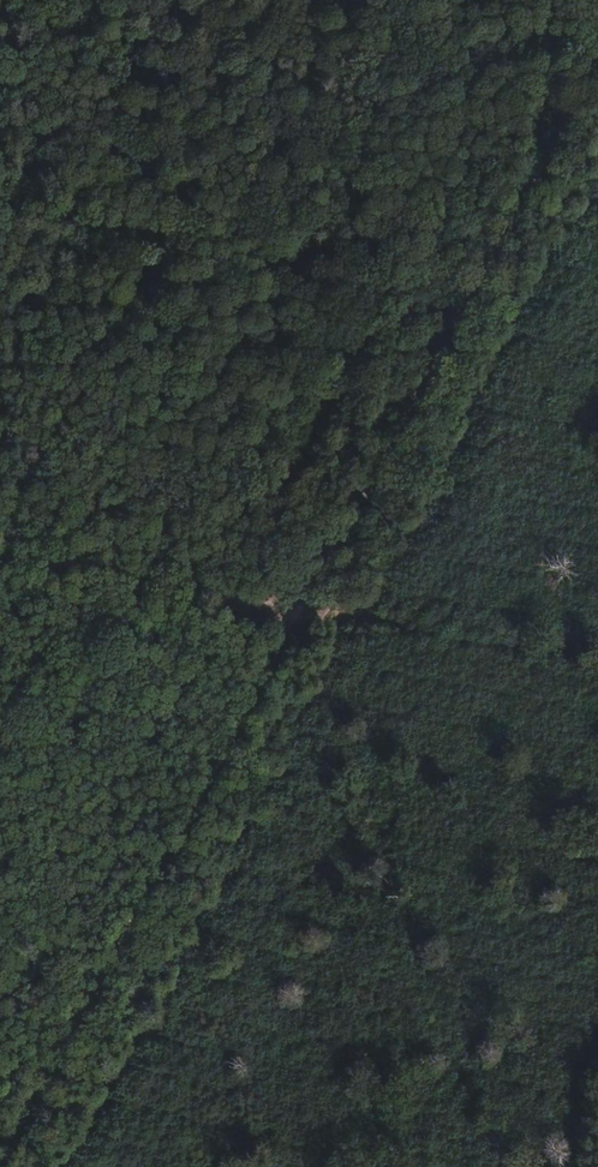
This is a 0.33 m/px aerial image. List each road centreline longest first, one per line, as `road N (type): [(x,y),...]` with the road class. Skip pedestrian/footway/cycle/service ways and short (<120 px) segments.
road 1 (track): [(27,1166),(597,72)]
road 2 (track): [(0,546),(597,664)]

